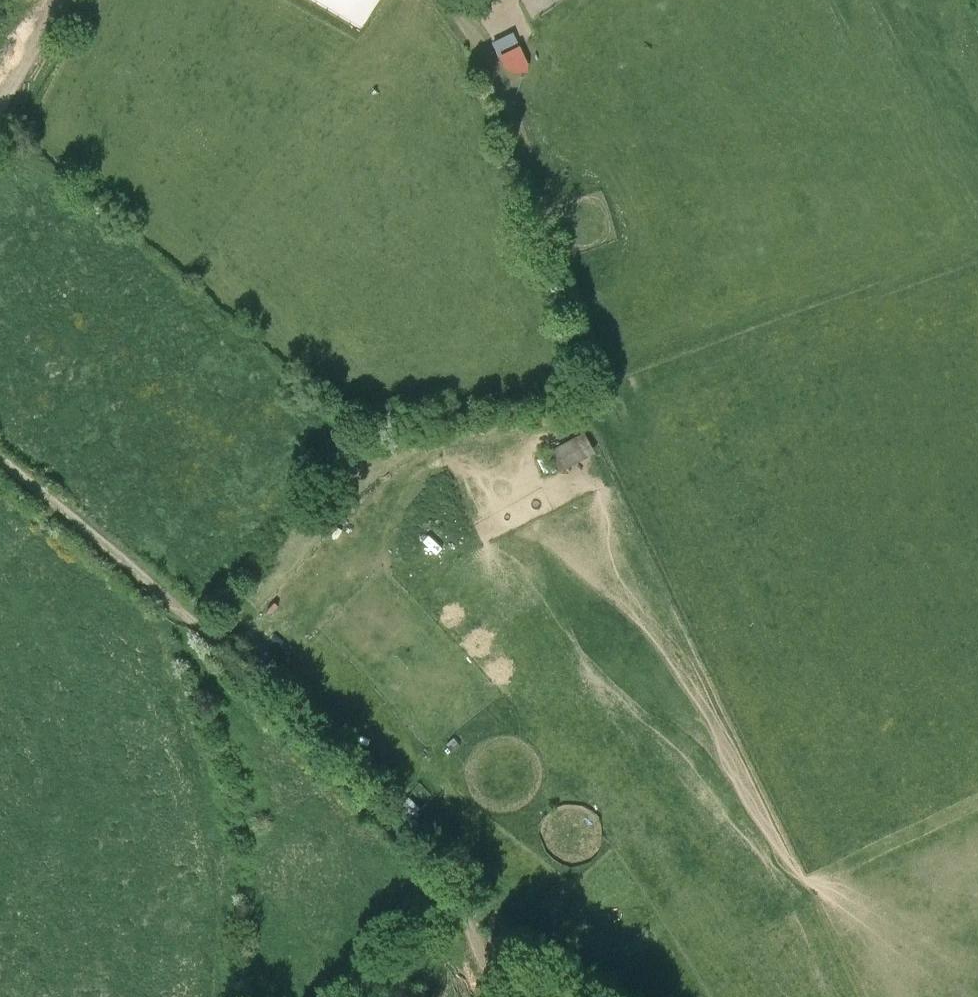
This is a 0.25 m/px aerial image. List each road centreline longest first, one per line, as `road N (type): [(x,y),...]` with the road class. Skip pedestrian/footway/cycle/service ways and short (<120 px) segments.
road 1 (track): [(0,476),(212,657),(433,892),(514,990)]
road 2 (track): [(87,0),(0,151)]

